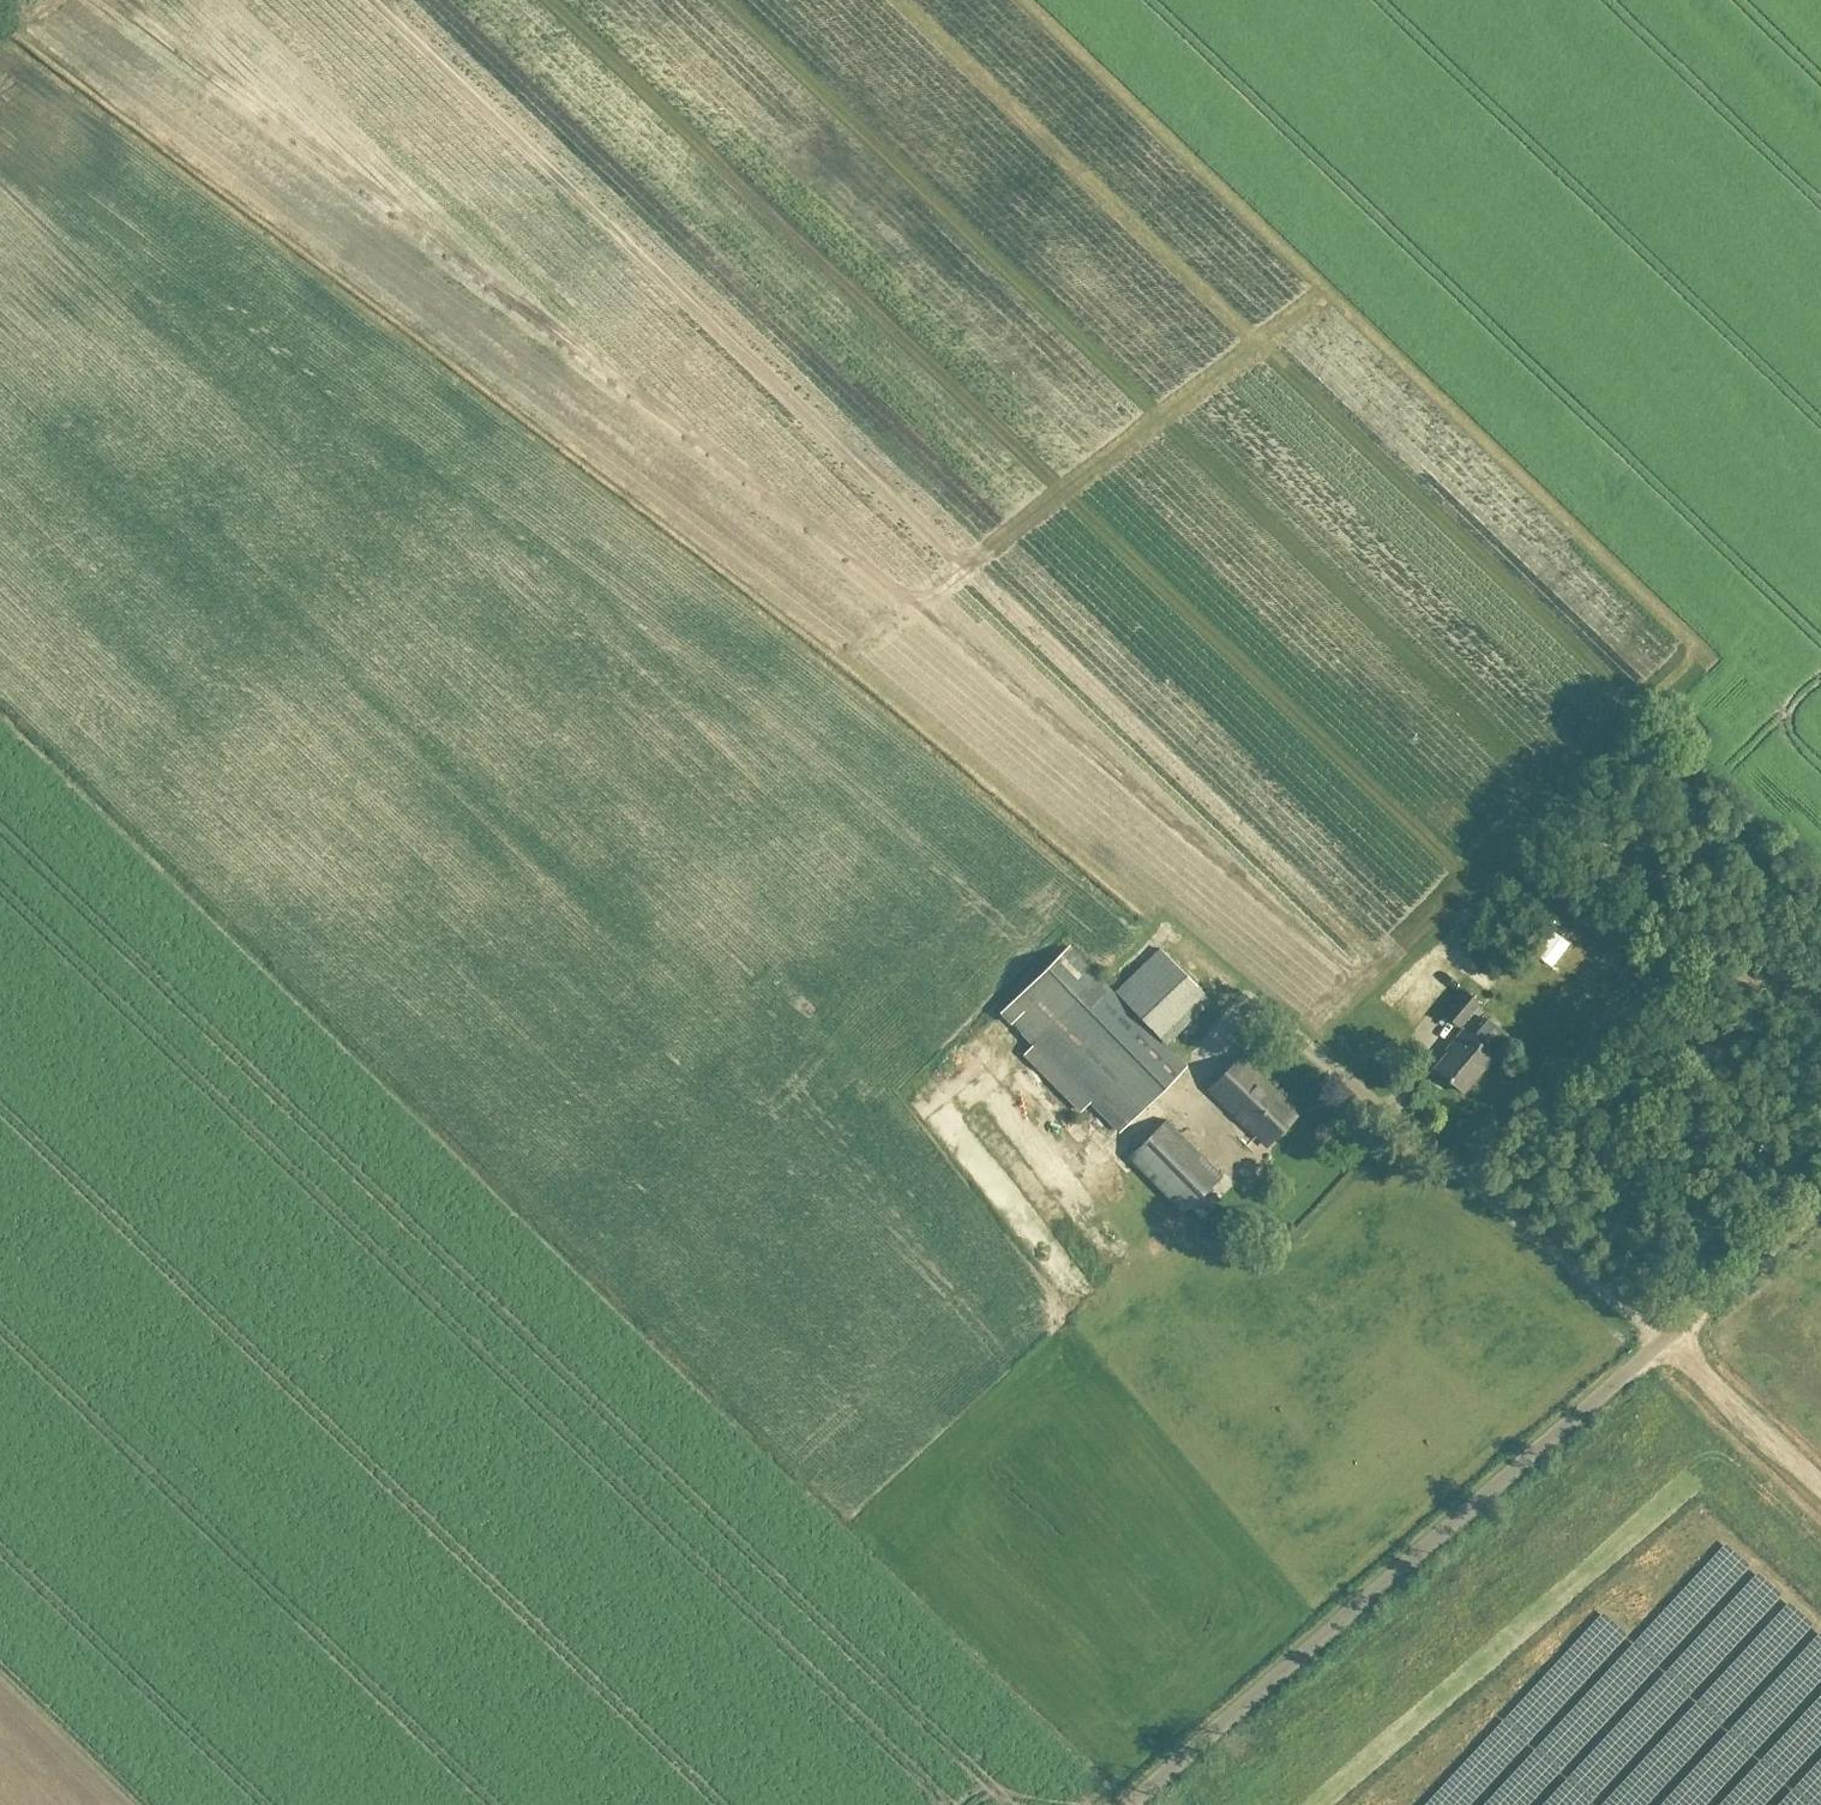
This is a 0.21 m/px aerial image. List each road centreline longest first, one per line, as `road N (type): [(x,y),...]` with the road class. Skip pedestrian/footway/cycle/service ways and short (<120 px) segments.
road 1 (unclassified): [(1123,1804),(1820,1201)]
road 2 (track): [(1664,1338),(1820,1487)]

